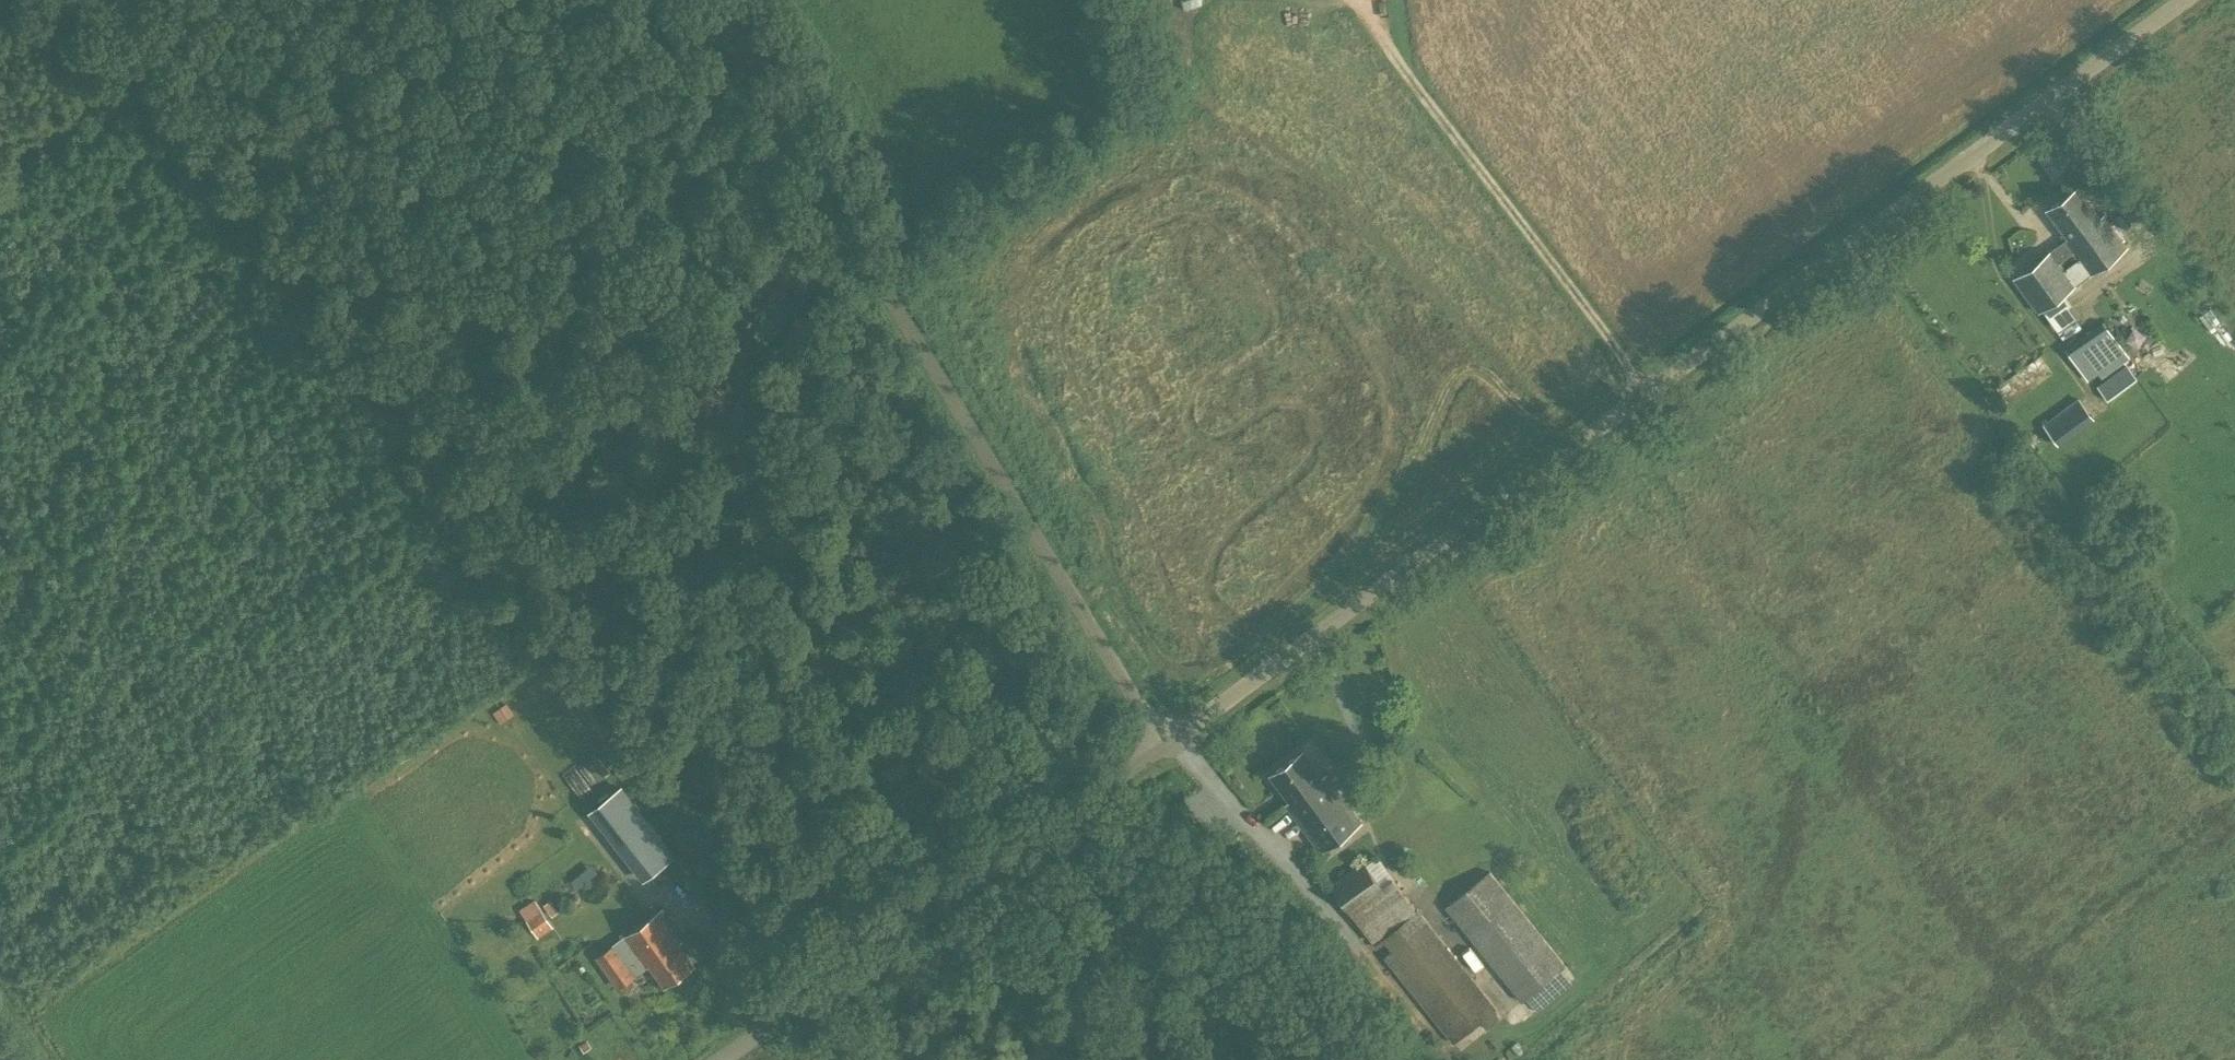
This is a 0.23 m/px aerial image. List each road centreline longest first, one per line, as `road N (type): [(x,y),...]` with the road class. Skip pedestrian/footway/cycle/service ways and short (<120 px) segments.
road 1 (unclassified): [(1162,746),(2185,0)]
road 2 (unclassified): [(1162,746),(705,0)]
road 3 (unclassified): [(721,1059),(1162,746)]

